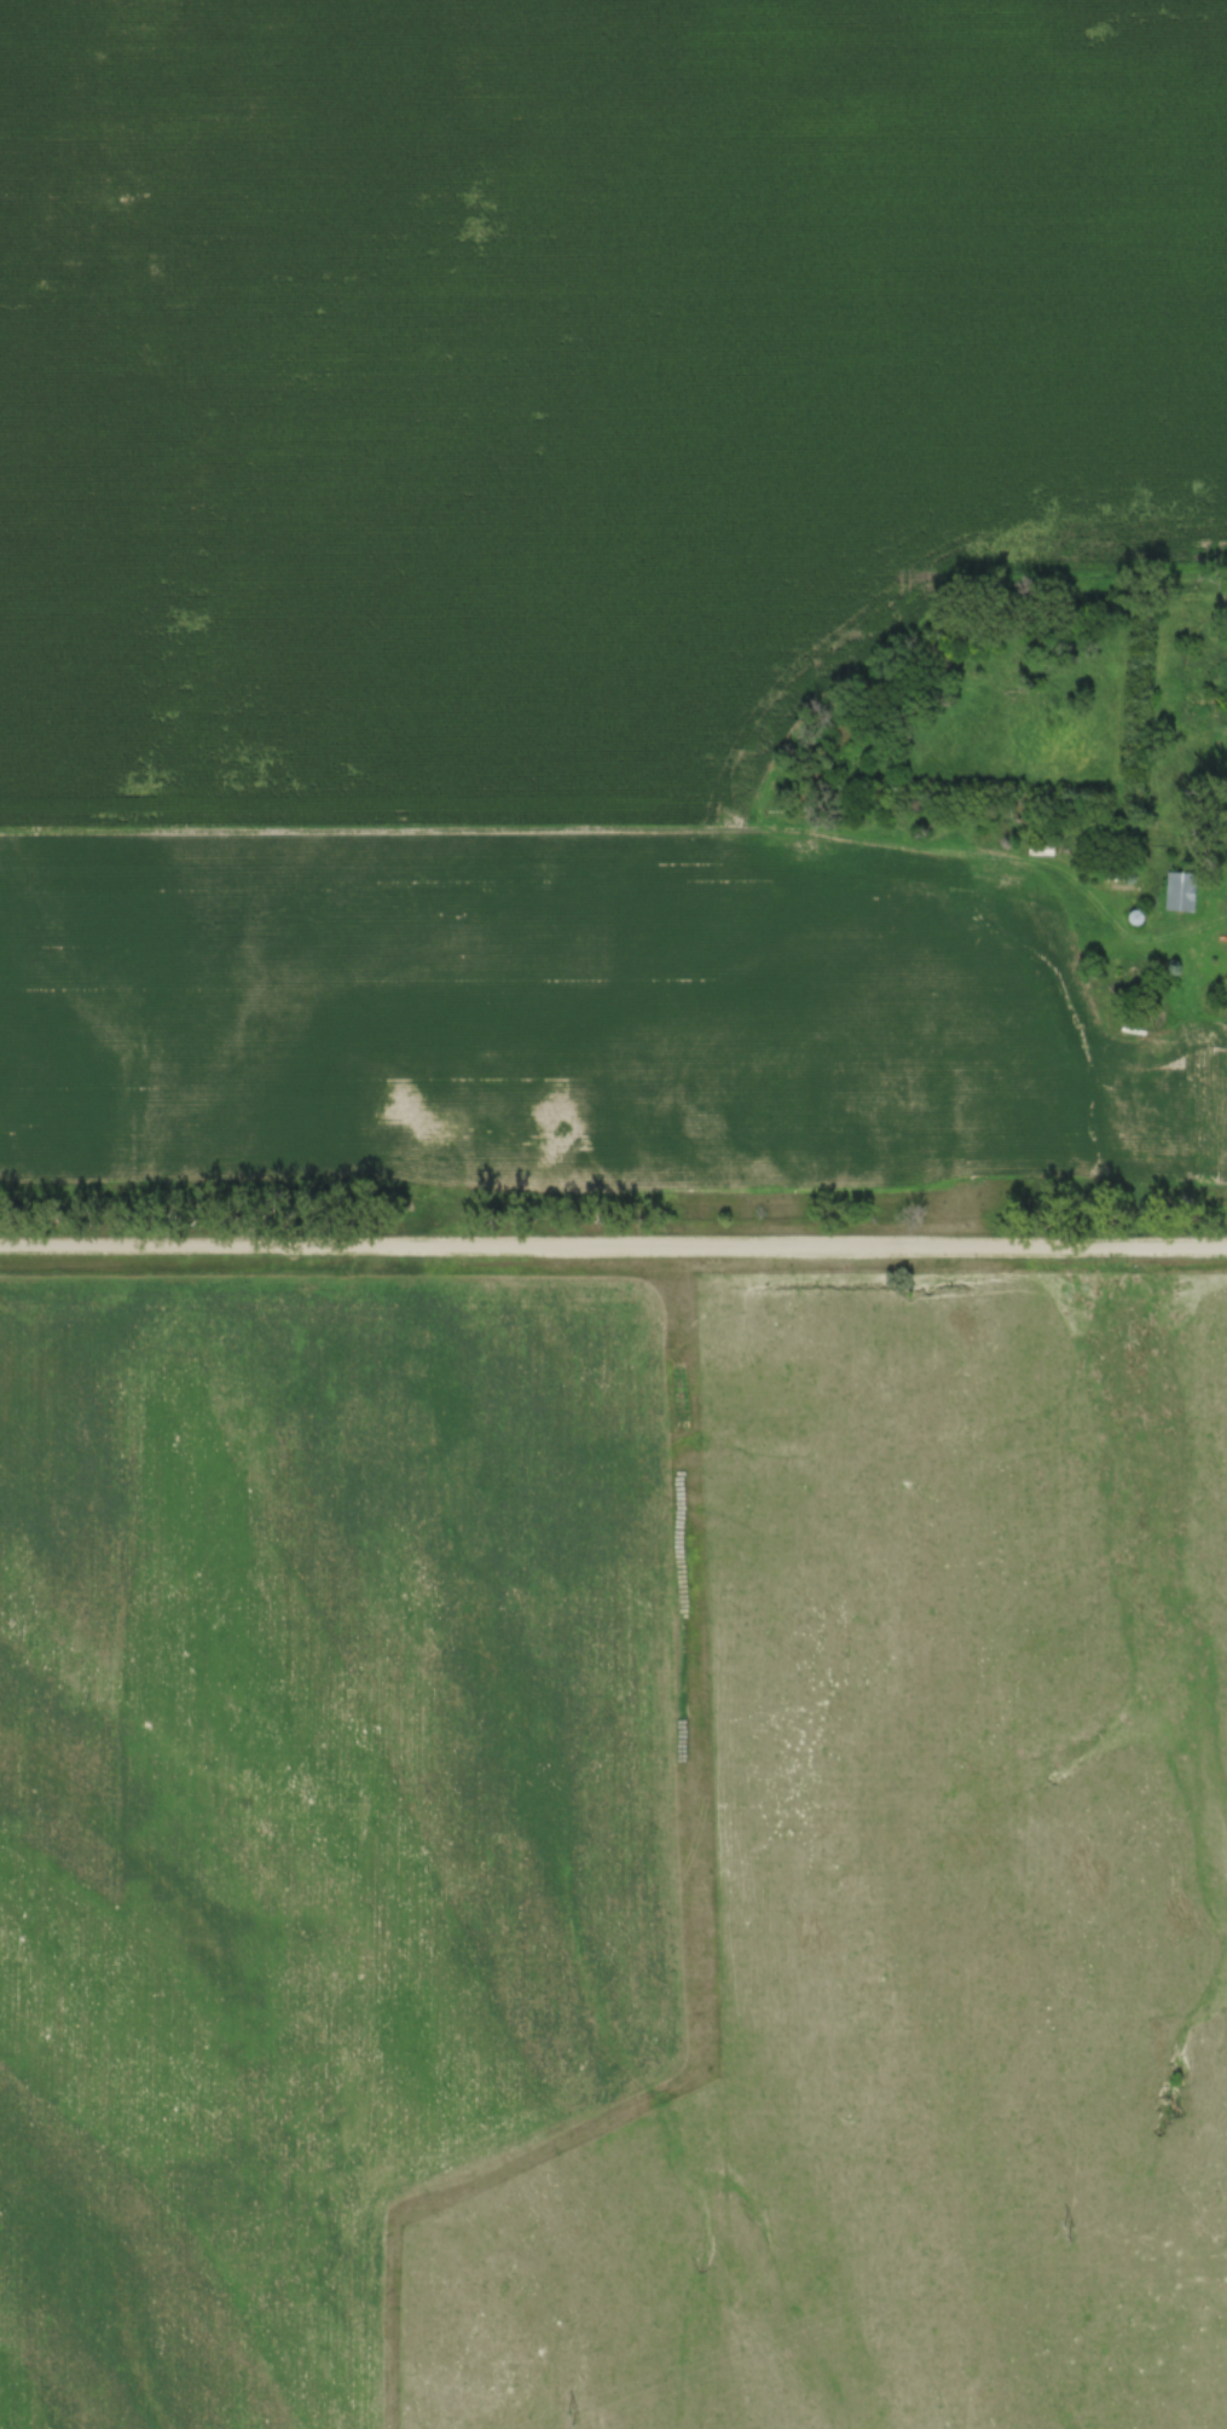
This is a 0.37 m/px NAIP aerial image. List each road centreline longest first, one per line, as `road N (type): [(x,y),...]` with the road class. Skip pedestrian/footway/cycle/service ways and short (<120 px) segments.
road 1 (residential): [(0,1248),(1226,1248)]

